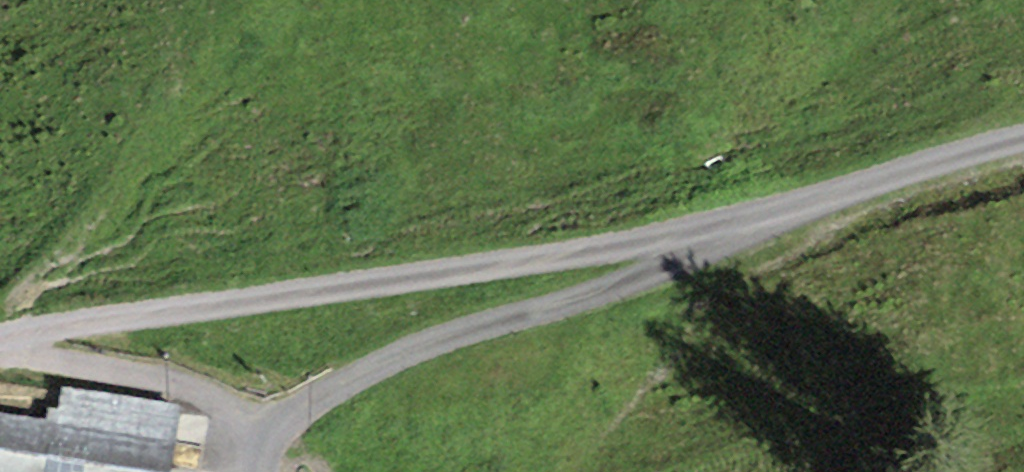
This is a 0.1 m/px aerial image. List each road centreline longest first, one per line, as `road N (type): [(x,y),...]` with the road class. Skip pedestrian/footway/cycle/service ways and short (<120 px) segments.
road 1 (track): [(706,237),(0,335)]
road 2 (track): [(259,471),(262,444),(287,420),(377,366),(471,329),(633,282),(706,237)]
road 3 (track): [(706,237),(1023,144)]
road 4 (track): [(0,351),(144,378),(271,435)]

